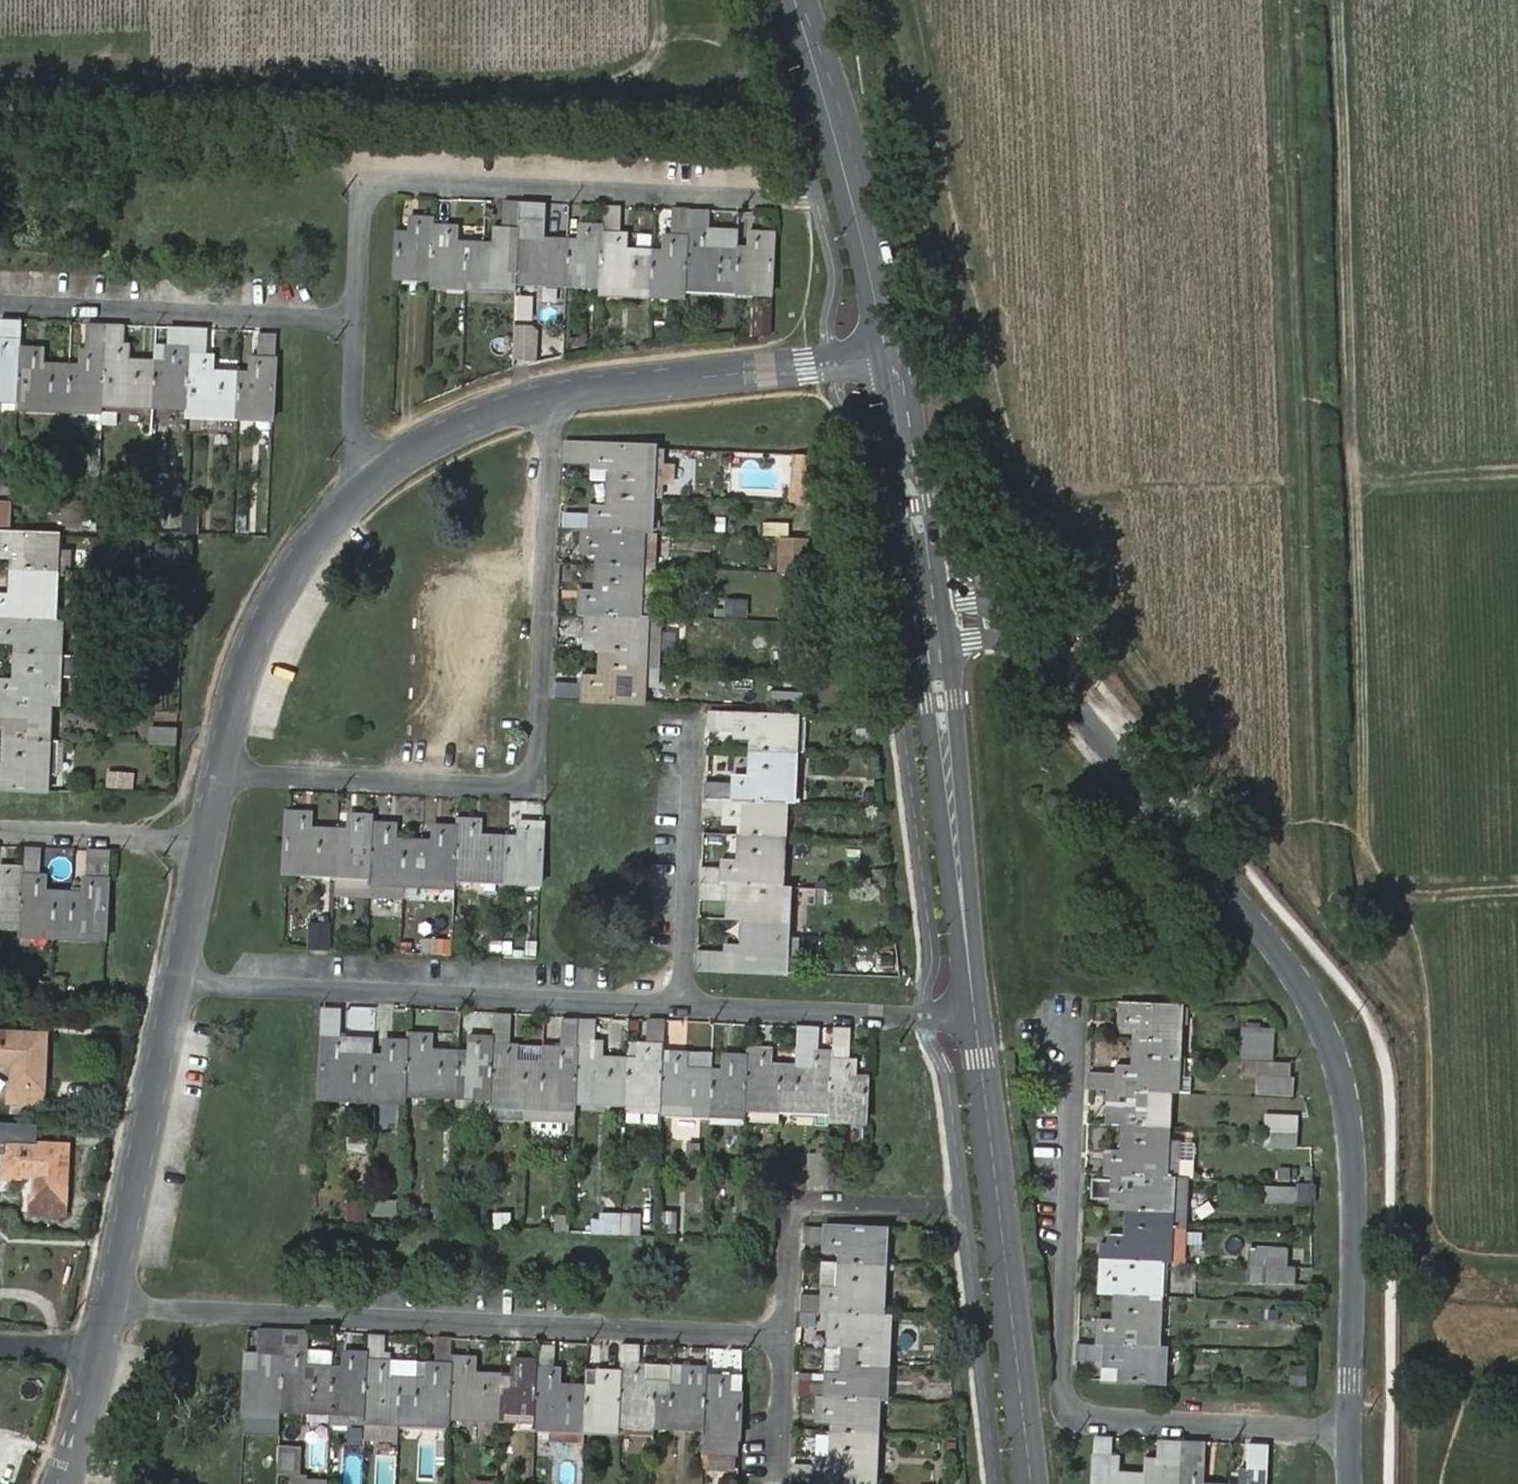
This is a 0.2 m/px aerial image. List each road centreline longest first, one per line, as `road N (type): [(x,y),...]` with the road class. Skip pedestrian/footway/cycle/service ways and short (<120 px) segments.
road 1 (track): [(1275,0),(1306,855),(1072,558),(1027,487),(934,94),(901,0)]
road 2 (track): [(1341,0),(1363,859),(1394,882),(1431,894),(1517,891)]
road 3 (residential): [(1351,1432),(1353,1131),(1325,1030),(1267,936),(1025,644),(971,621),(931,625)]
road 4 (track): [(660,0),(660,40),(631,77),(148,117),(40,80),(0,80)]
road 5 (residential): [(220,776),(531,790),(559,395)]
road 6 (residential): [(115,1306),(789,1339)]
road 7 (residential): [(1351,1432),(1089,1420),(1063,1392),(1077,1029)]
road 8 (residential): [(355,322),(368,180),(816,201)]
road 9 (residential): [(178,988),(692,1012)]
road 10 (secondary): [(1031,1483),(975,1015)]
road 11 (secondary): [(975,1015),(931,625)]
road 12 (secondary): [(894,355),(859,195),(797,0)]
road 13 (residential): [(355,322),(0,304)]
road 14 (residential): [(894,355),(559,395)]
road 15 (residential): [(178,988),(115,1306)]
road 16 (residential): [(355,490),(266,609),(220,776)]
road 17 (residential): [(975,1015),(692,1012)]
road 18 (secondary): [(931,625),(894,355)]
road 19 (track): [(1293,480),(1027,487)]
road 20 (residential): [(692,1012),(697,749)]
road 21 (residential): [(559,395),(463,425),(355,490)]
road 22 (residential): [(208,843),(0,832)]
road 23 (residential): [(355,490),(355,322)]
road 24 (track): [(1356,479),(1517,473)]
road 25 (residential): [(208,843),(178,988)]
road 26 (residential): [(104,1352),(67,1483)]
road 27 (residential): [(771,1473),(789,1339)]

